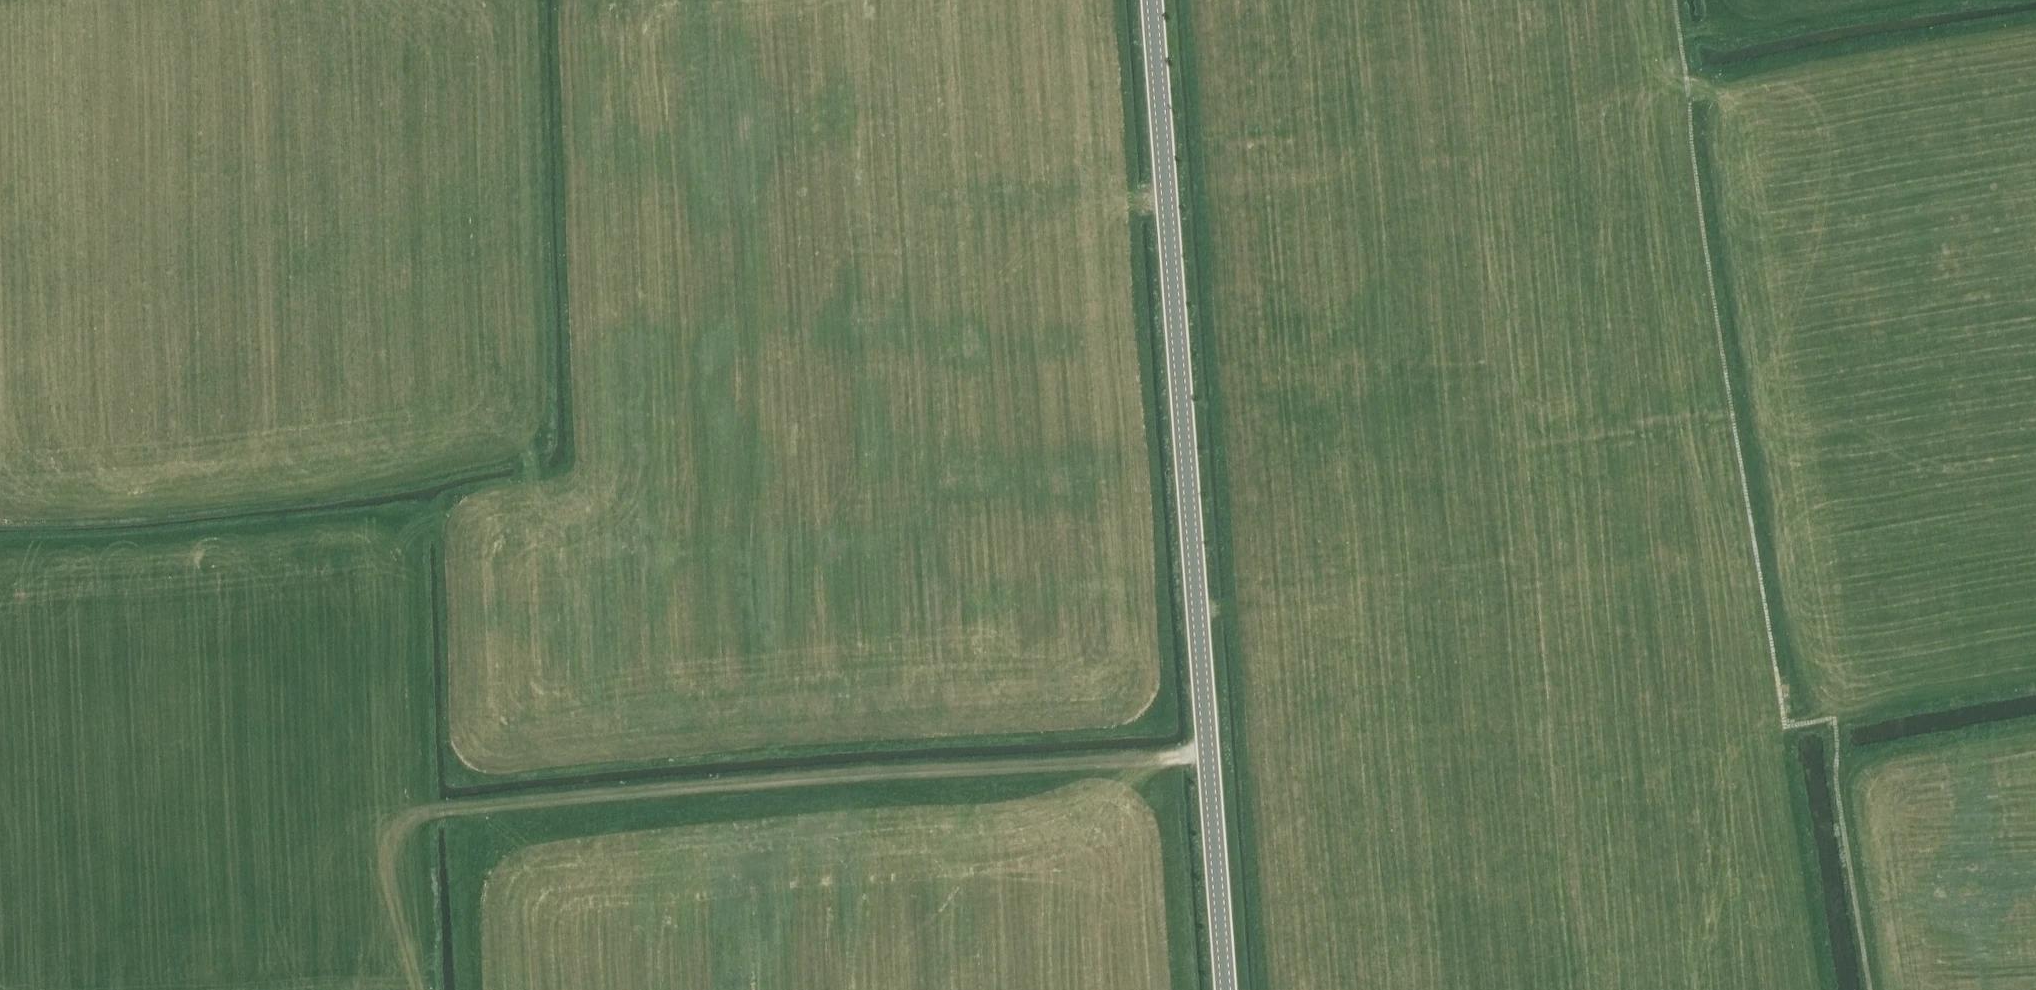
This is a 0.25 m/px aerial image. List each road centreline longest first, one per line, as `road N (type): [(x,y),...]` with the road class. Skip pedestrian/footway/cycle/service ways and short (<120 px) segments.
road 1 (tertiary): [(1226,989),(1150,0)]

